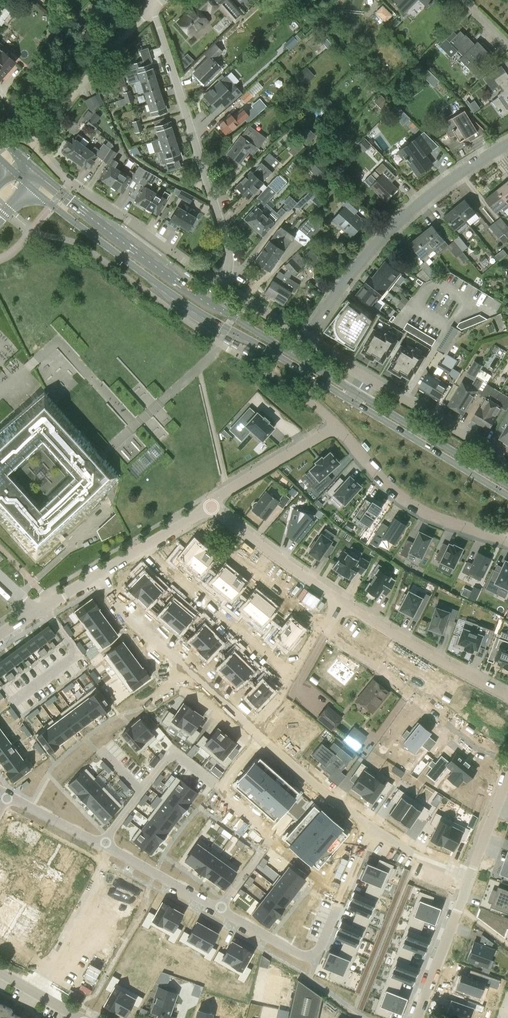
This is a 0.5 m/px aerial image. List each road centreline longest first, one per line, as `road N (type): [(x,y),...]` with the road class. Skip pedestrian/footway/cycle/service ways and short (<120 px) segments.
road 1 (secondary): [(354,397),(179,289),(34,178)]
road 2 (residential): [(368,826),(120,611),(98,574)]
road 3 (residential): [(104,845),(302,953),(368,826)]
road 4 (residential): [(210,507),(336,428),(415,507),(507,541)]
road 5 (residential): [(210,507),(383,630),(507,697)]
road 6 (residential): [(220,286),(228,248),(153,7)]
road 7 (residential): [(507,144),(403,217),(347,278),(306,340)]
road 8 (residential): [(220,286),(71,183),(31,138)]
road 9 (track): [(507,759),(476,748),(326,633)]
road 10 (secondary): [(507,490),(354,397)]
road 11 (unclassified): [(153,7),(31,138)]
road 12 (residential): [(507,462),(367,376)]
road 13 (residential): [(104,845),(34,991)]
road 14 (residential): [(417,1017),(468,879)]
road 15 (residential): [(98,574),(210,507)]

